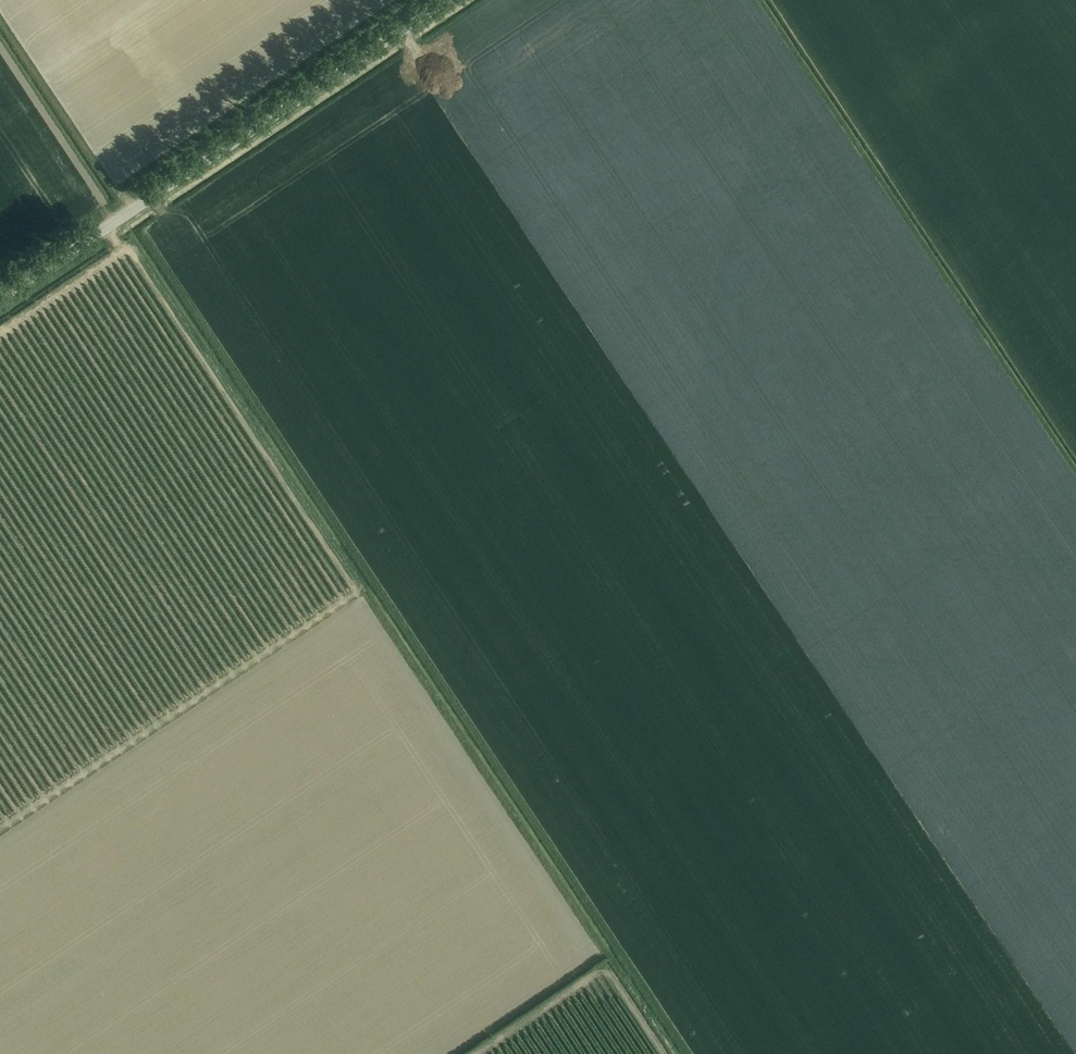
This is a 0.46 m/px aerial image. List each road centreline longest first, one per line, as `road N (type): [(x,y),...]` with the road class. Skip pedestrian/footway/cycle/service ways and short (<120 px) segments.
road 1 (unclassified): [(0,299),(448,0)]

